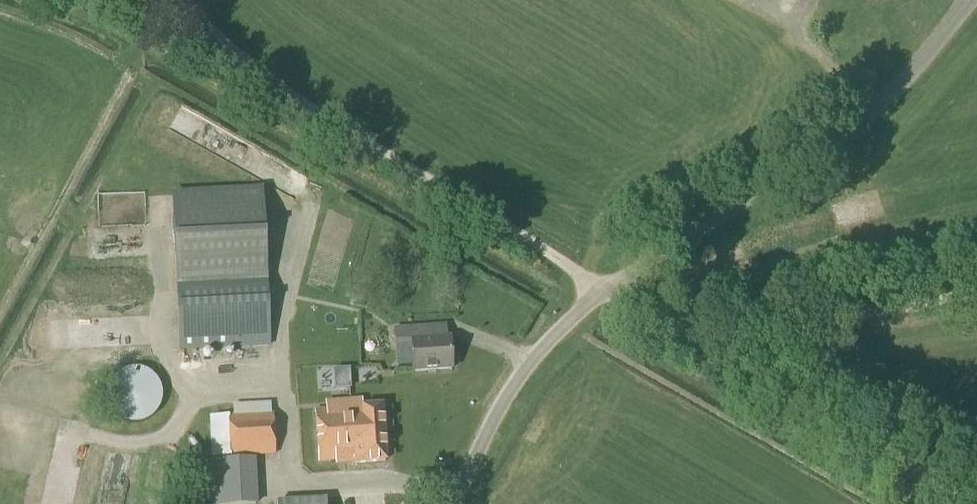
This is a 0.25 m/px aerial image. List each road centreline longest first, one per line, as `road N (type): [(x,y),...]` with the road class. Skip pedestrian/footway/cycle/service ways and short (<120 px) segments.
road 1 (track): [(184,0),(215,35),(601,293),(961,503)]
road 2 (unclassified): [(455,503),(528,368),(611,283),(847,129),(972,0)]
road 3 (track): [(696,350),(976,285)]

